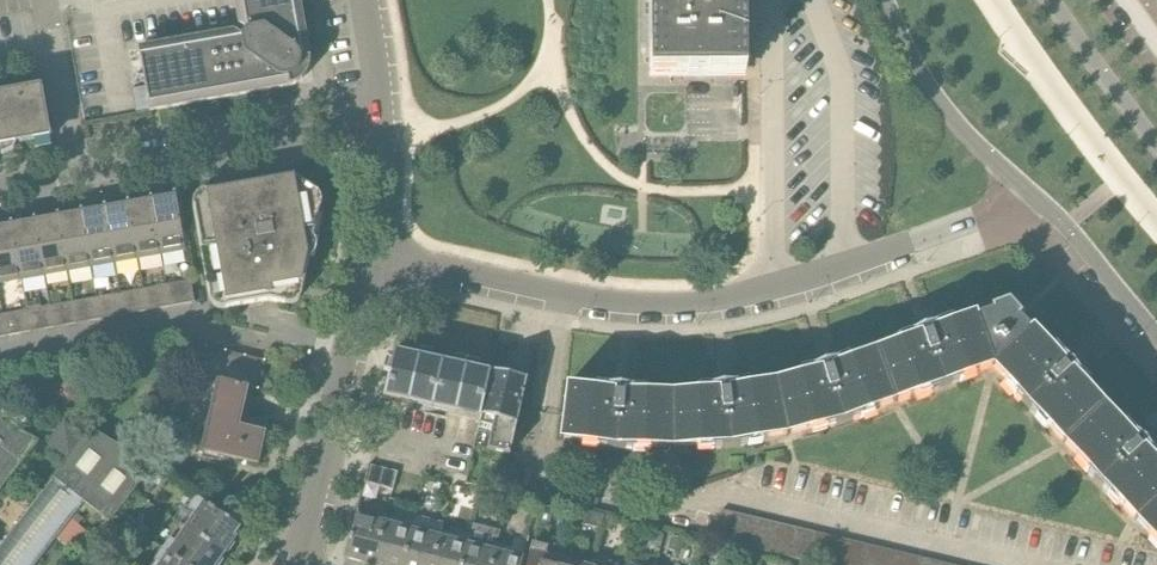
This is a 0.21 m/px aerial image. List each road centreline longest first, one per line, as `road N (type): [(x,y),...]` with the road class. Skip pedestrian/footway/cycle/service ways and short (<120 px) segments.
road 1 (residential): [(1051,214),(689,309),(560,298),(370,254)]
road 2 (residential): [(0,189),(383,123)]
road 3 (residential): [(286,564),(327,465),(370,254)]
road 4 (trunk): [(961,0),(1156,229)]
road 5 (motorway): [(970,0),(1156,220)]
road 6 (residential): [(884,0),(930,85),(1051,214)]
road 7 (residential): [(1156,142),(1052,0)]
road 8 (residential): [(1051,214),(1156,331)]
road 9 (motorway): [(1156,108),(1073,0)]
road 10 (residential): [(370,254),(383,123)]
road 11 (residential): [(383,123),(366,0)]
road 12 (trunk): [(1156,96),(1085,0)]

